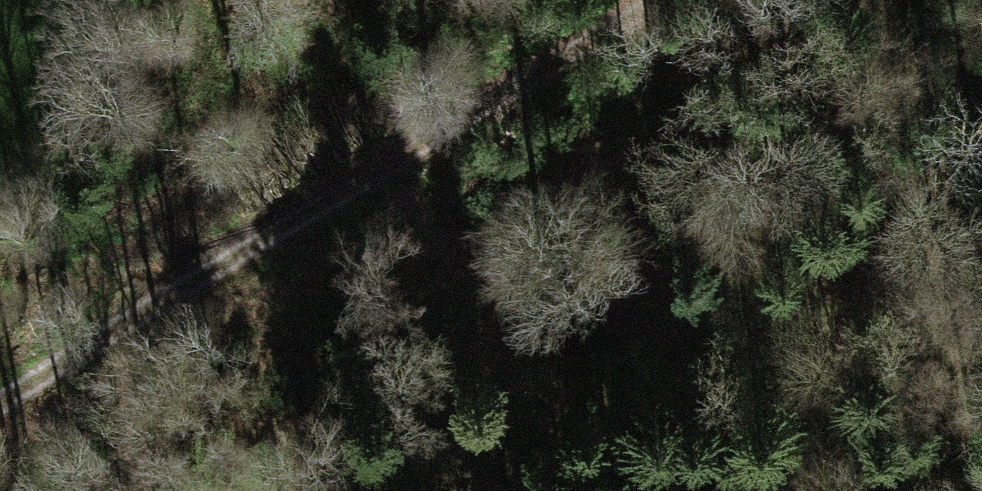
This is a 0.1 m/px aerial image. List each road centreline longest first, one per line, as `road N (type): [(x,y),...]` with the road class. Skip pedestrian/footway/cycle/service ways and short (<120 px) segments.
road 1 (track): [(170,490),(313,444),(511,415),(804,403),(981,425)]
road 2 (track): [(646,0),(0,404)]

